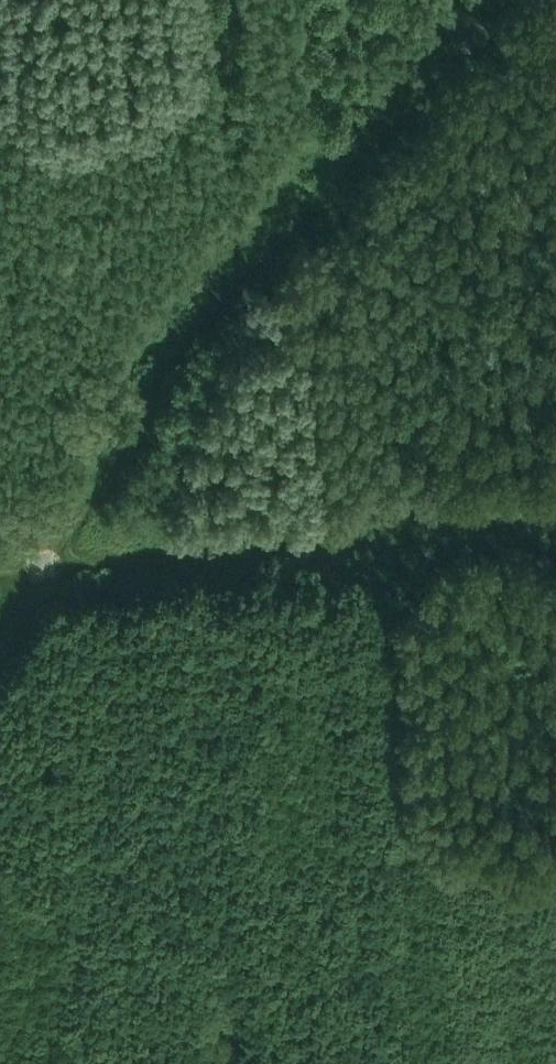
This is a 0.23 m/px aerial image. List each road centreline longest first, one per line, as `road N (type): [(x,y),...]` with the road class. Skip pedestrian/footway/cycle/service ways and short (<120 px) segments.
road 1 (track): [(504,0),(279,239),(141,414),(40,566),(0,662)]
road 2 (track): [(40,566),(555,516)]

